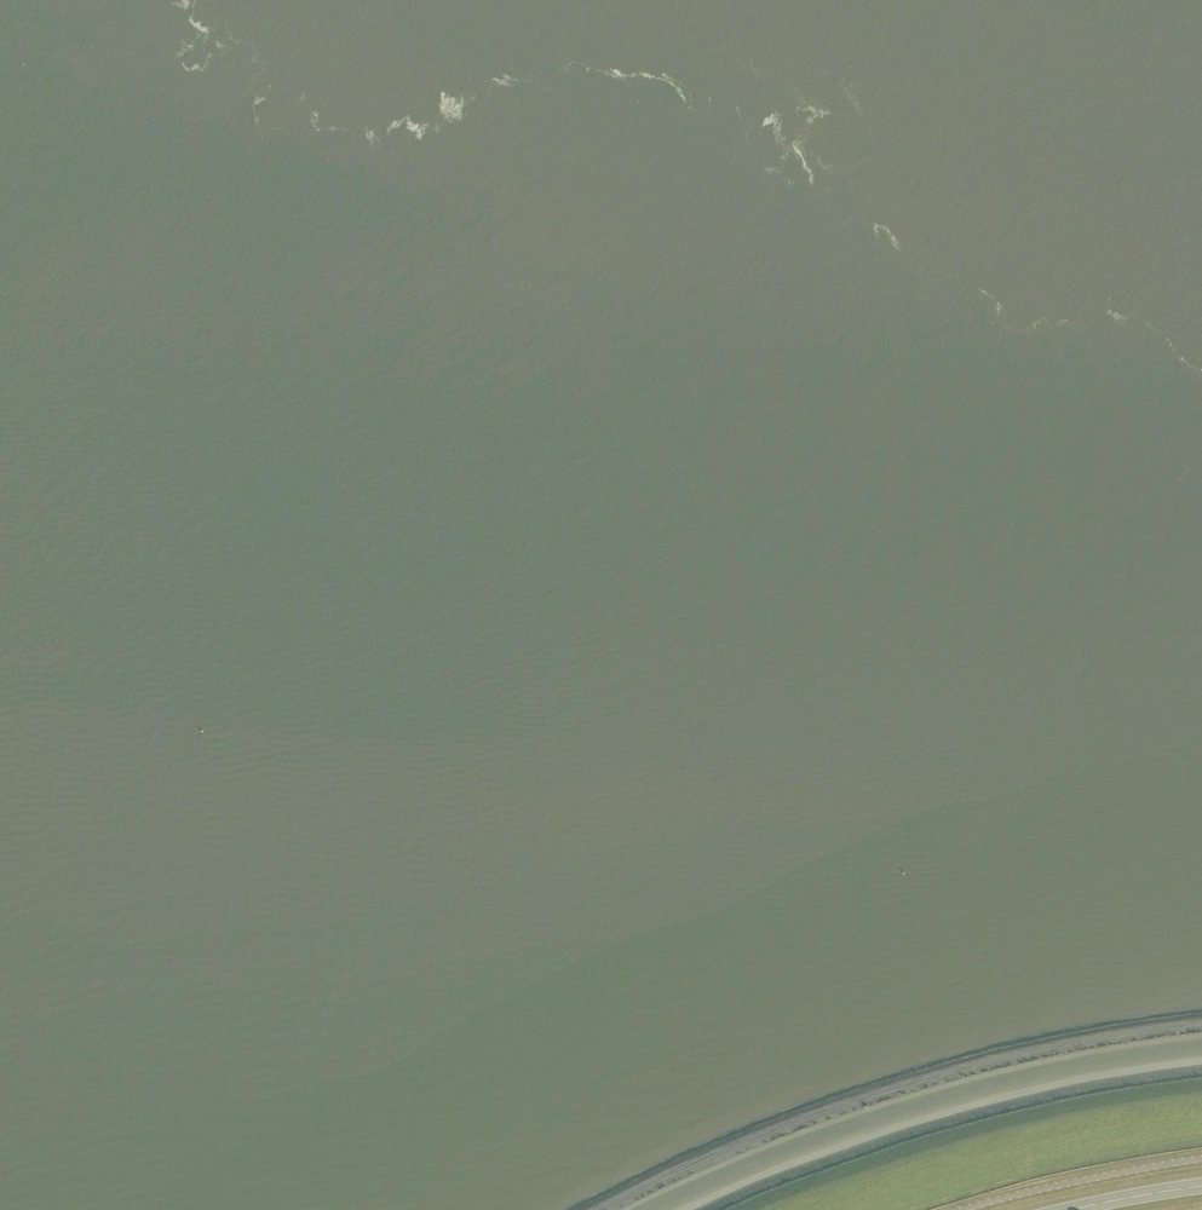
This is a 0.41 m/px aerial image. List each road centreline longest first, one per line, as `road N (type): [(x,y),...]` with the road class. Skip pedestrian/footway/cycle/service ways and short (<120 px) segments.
road 1 (unclassified): [(960,1209),(1201,1160)]
road 2 (trunk): [(1201,1185),(1060,1209)]

